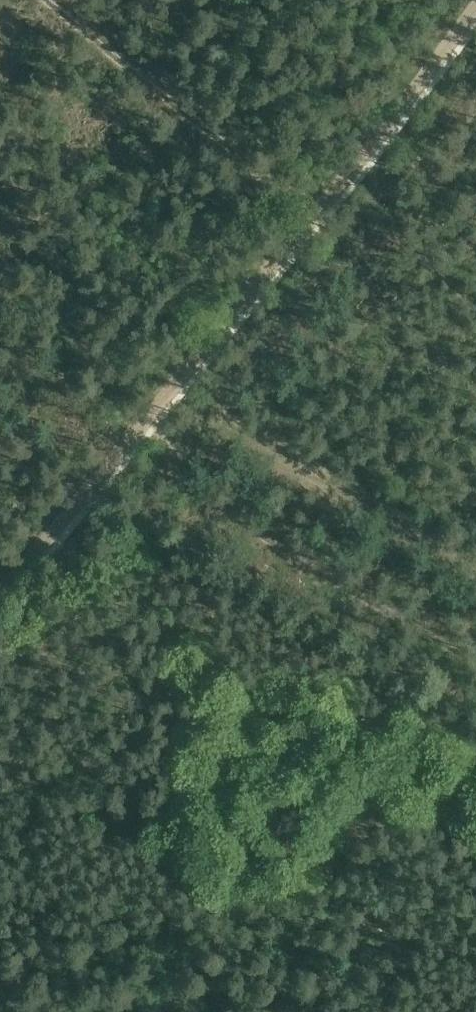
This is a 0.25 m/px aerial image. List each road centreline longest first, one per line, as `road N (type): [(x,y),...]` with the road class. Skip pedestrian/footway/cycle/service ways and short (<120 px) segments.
road 1 (track): [(475,4),(0,591)]
road 2 (track): [(111,455),(475,668)]
road 3 (track): [(63,0),(329,211)]

